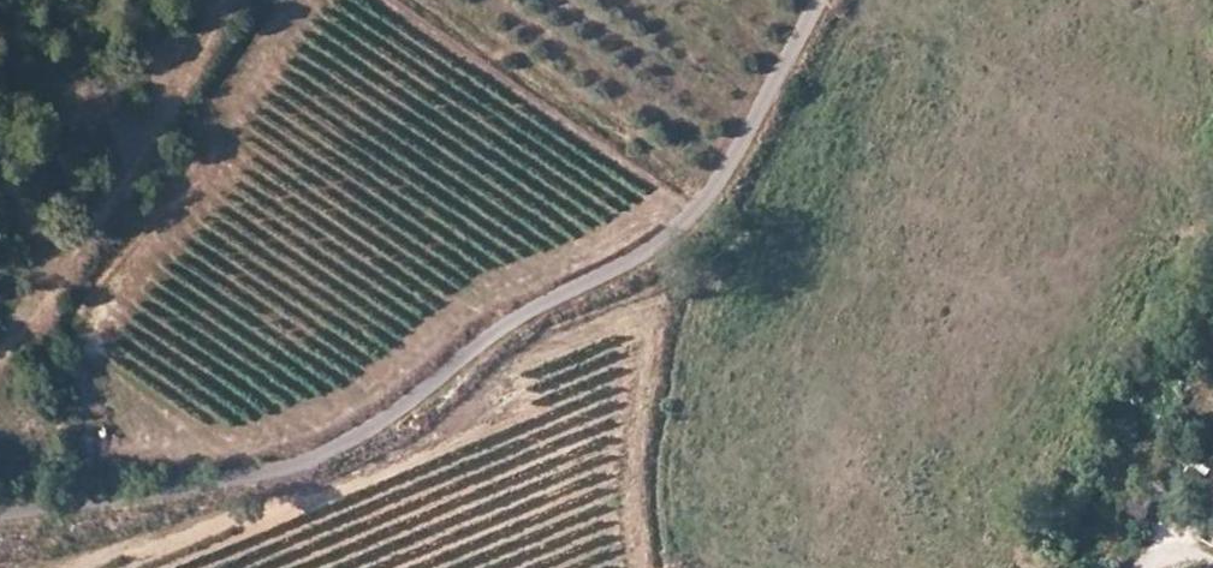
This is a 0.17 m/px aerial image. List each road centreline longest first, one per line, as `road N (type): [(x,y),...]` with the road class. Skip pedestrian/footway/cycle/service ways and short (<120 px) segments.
road 1 (track): [(0,517),(323,457),(531,309),(668,242),(737,158),(821,0)]

